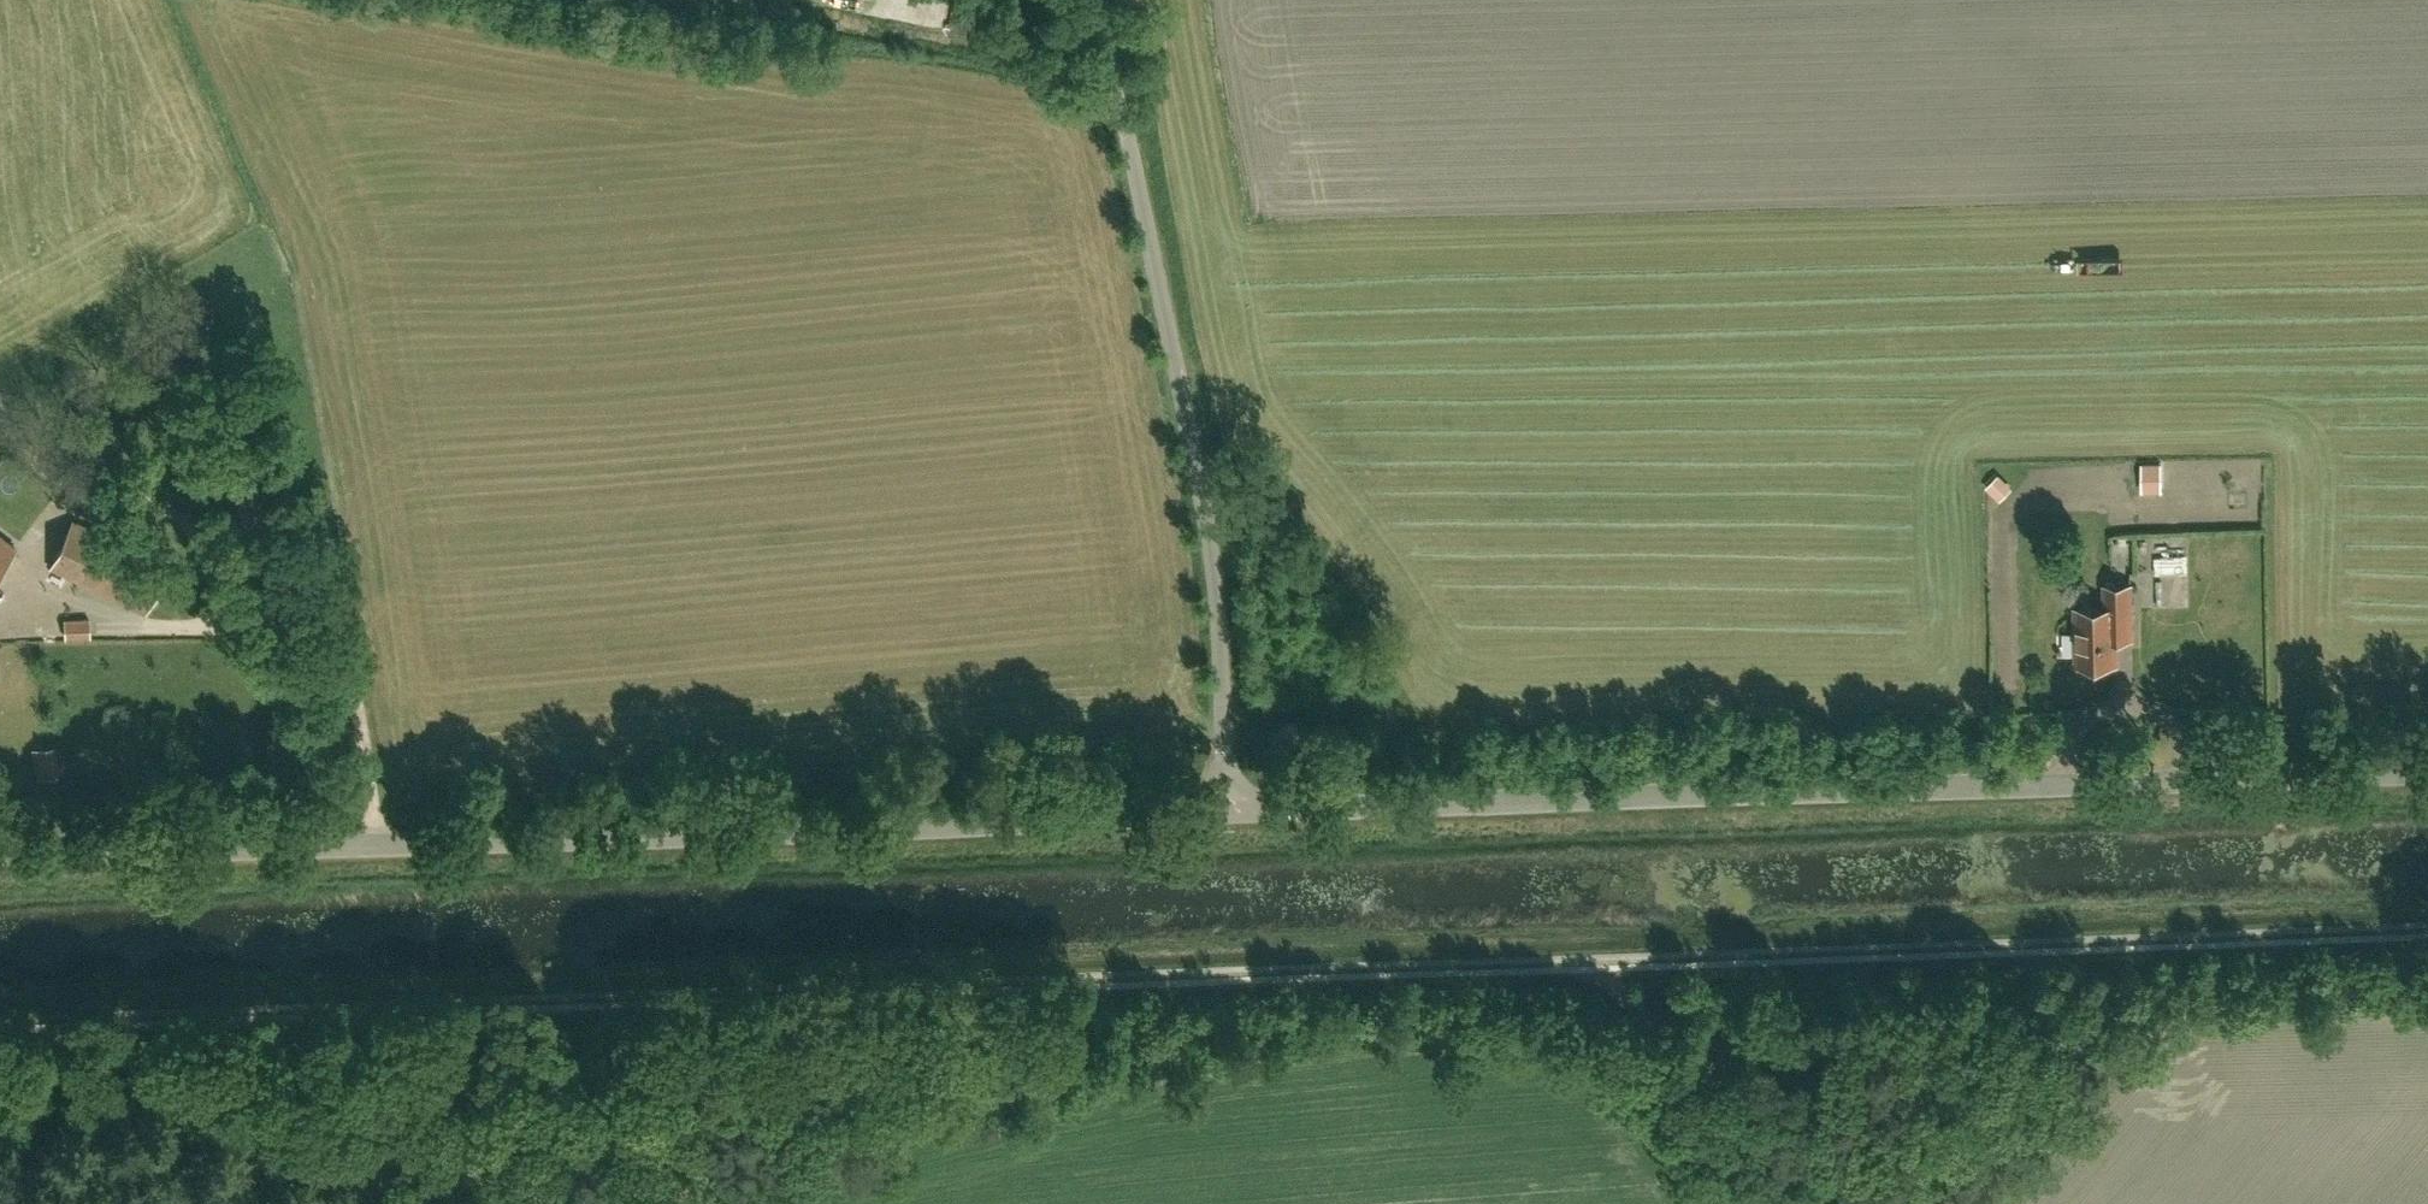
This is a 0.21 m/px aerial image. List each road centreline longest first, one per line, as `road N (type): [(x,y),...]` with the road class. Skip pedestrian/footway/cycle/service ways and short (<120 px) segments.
road 1 (unclassified): [(0,855),(1238,814)]
road 2 (unclassified): [(1238,814),(2427,772)]
road 3 (unclassified): [(1238,814),(1209,474),(1111,0)]
road 4 (track): [(1761,1203),(1596,963)]
road 5 (track): [(117,1022),(256,1093),(199,1203)]

